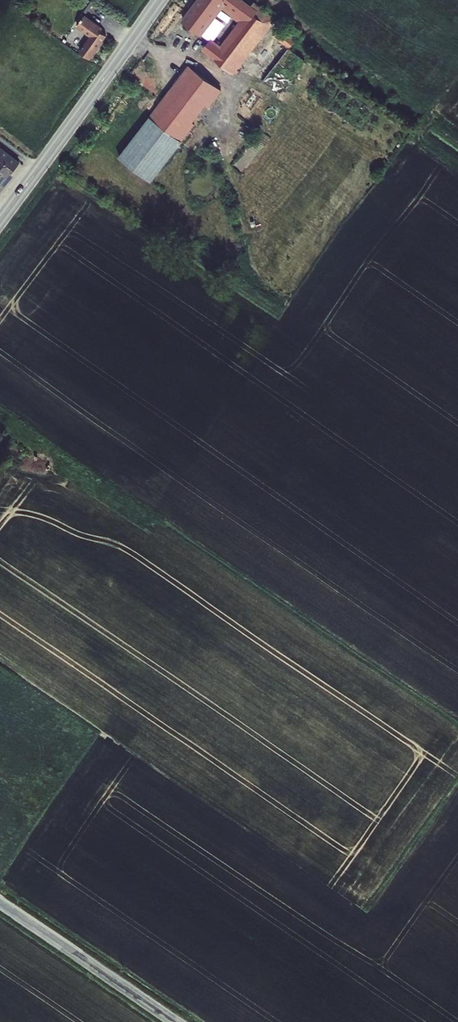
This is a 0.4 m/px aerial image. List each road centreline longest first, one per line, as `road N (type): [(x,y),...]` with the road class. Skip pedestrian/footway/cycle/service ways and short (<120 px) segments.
road 1 (secondary): [(0,220),(160,0)]
road 2 (tertiary): [(172,1021),(0,904)]

